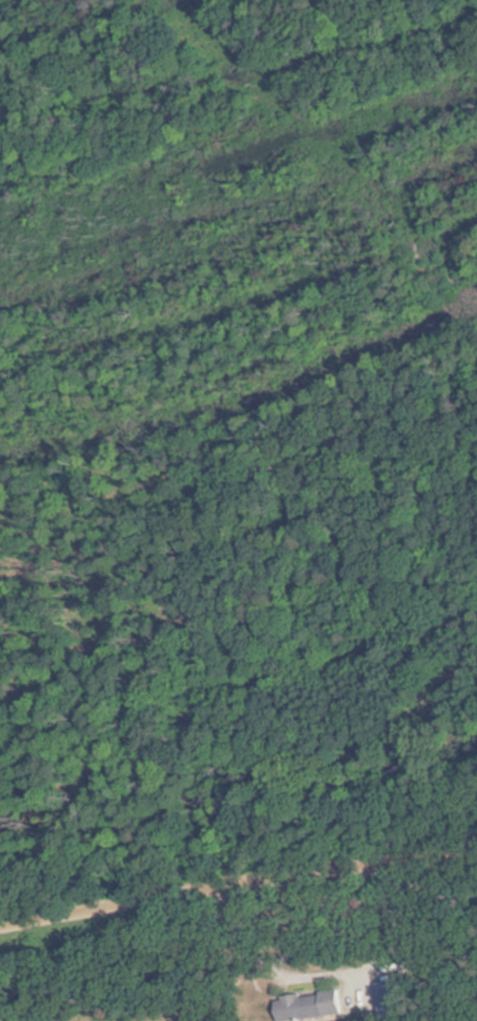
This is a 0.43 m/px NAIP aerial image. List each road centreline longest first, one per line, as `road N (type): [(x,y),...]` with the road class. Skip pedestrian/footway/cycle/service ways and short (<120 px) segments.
road 1 (residential): [(0,924),(350,867),(476,858)]

